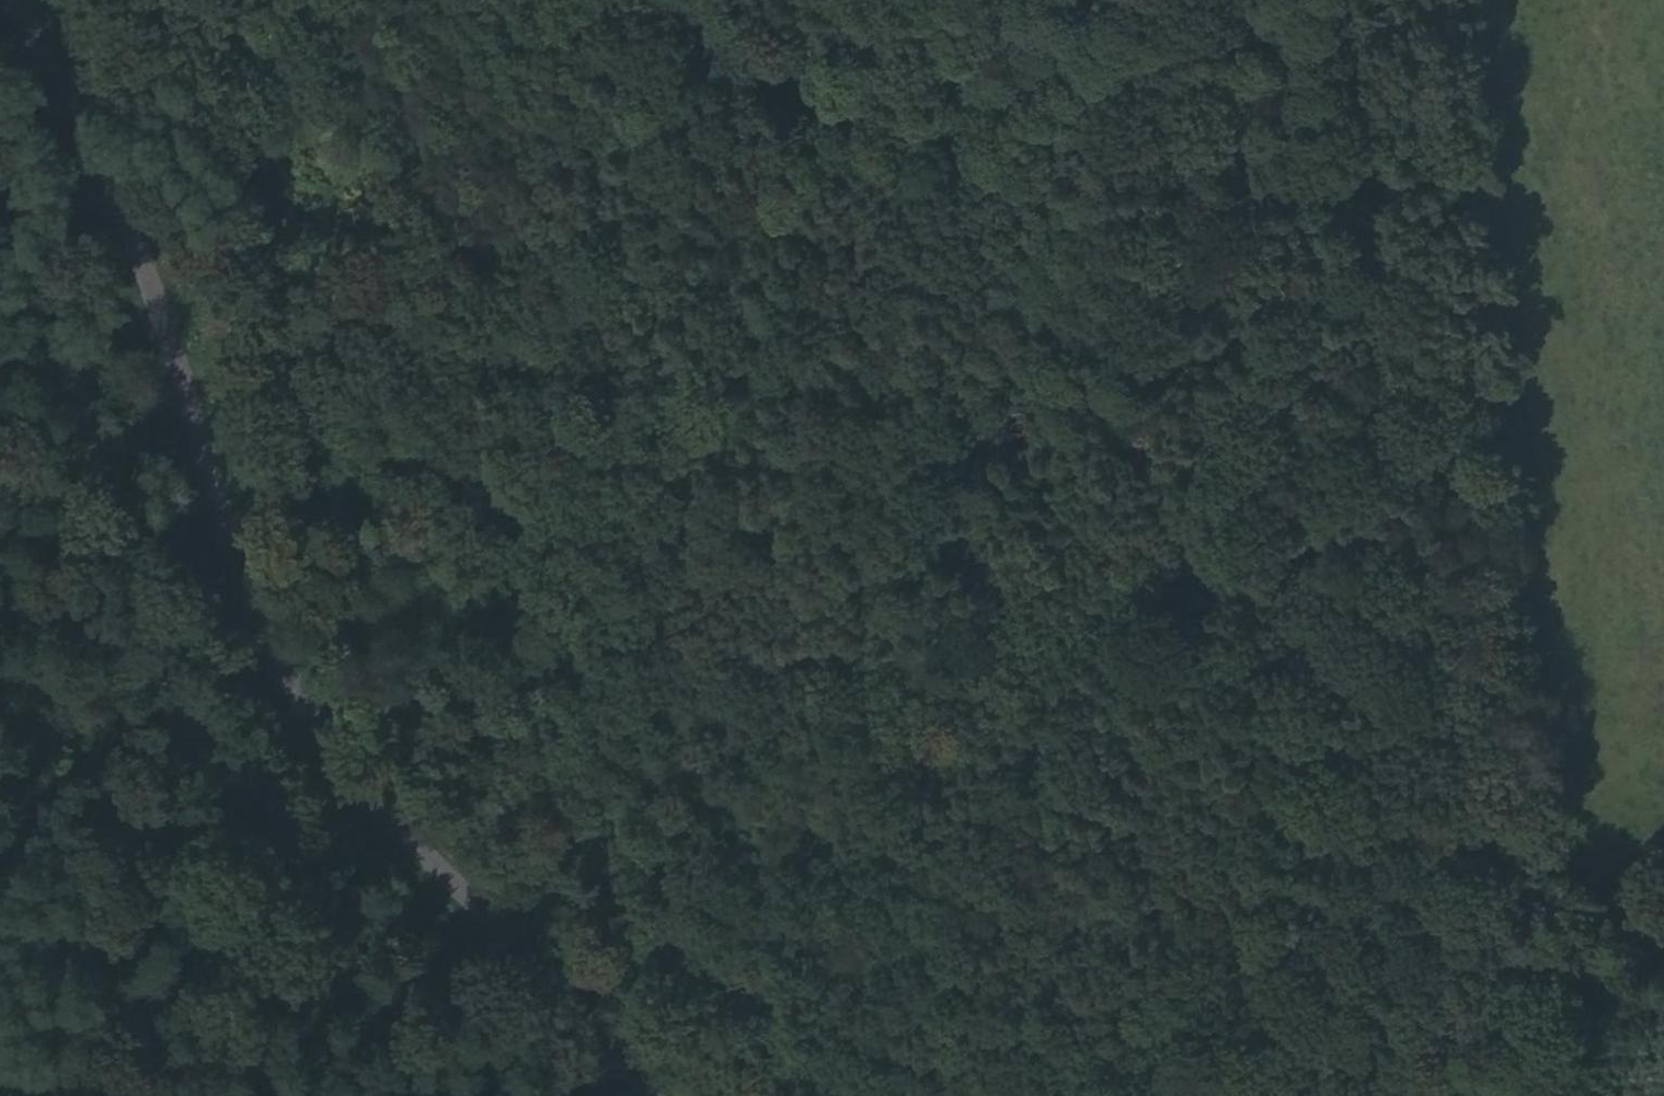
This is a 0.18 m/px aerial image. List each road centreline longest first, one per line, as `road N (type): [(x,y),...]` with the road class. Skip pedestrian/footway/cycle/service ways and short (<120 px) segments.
road 1 (tertiary): [(646,1095),(626,1057),(317,753),(248,607),(176,369),(141,198),(15,0)]

